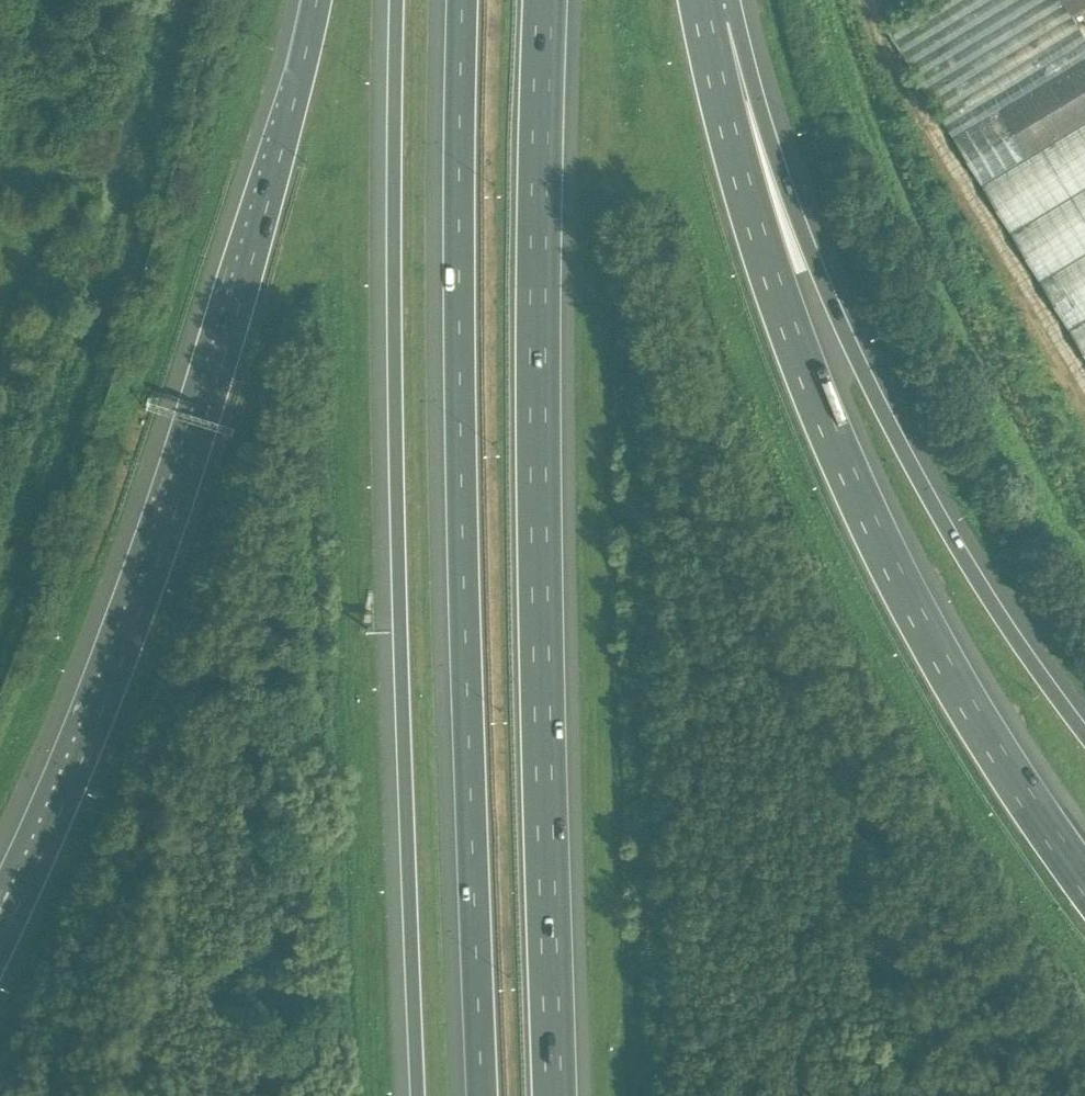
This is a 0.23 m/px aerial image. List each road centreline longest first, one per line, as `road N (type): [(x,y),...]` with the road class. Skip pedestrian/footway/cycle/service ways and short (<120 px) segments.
road 1 (motorway): [(457,0),(453,136),(480,1095)]
road 2 (motorway): [(401,0),(395,377),(416,1095)]
road 3 (motorway): [(556,1095),(539,483),(547,0)]
road 4 (motorway): [(1084,877),(993,739),(900,578),(816,377),(738,145),(709,9)]
road 5 (motorway): [(317,0),(192,463),(80,768),(20,901)]
road 6 (motorway): [(1084,734),(957,545),(873,385),(709,9)]
road 7 (track): [(826,0),(965,363),(1044,517),(1084,574)]

